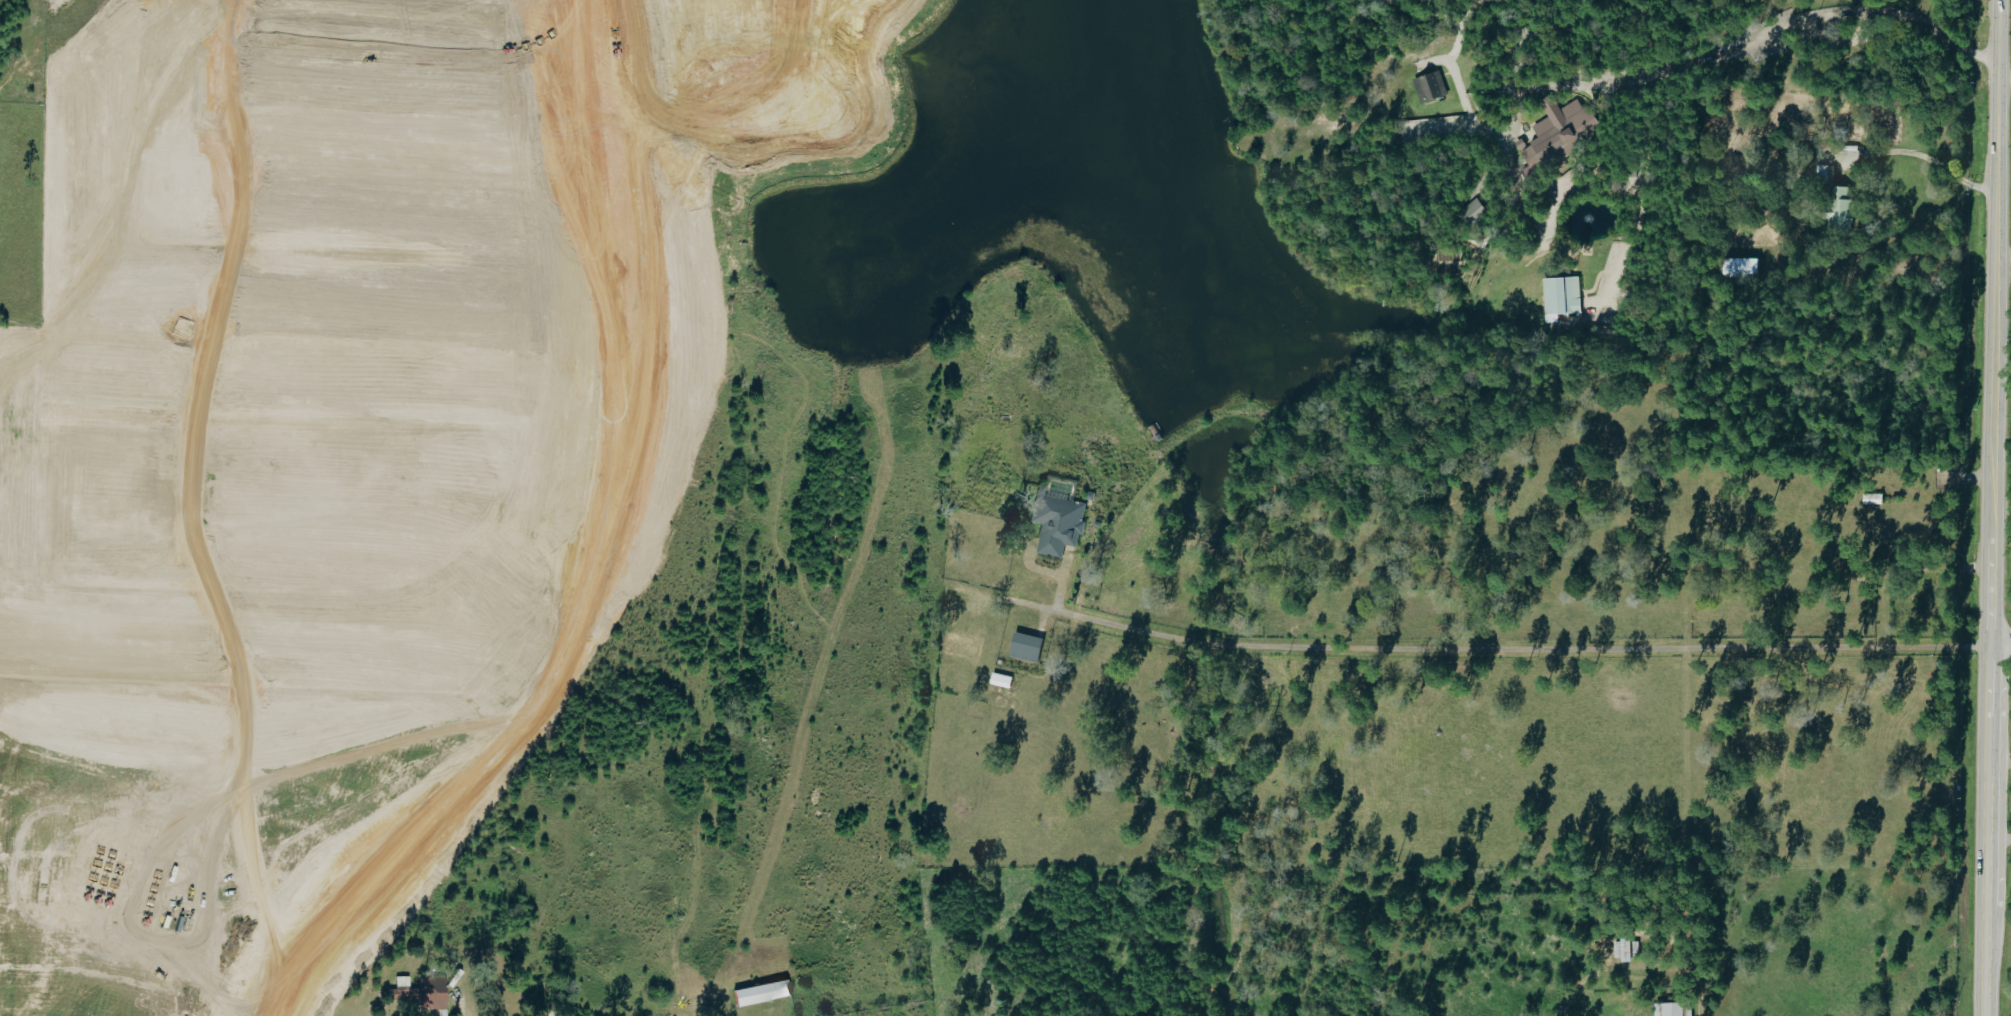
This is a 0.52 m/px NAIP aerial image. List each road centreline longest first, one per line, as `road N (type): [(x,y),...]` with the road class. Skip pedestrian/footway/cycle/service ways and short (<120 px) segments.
road 1 (secondary): [(1985,1015),(1994,191)]
road 2 (secondary): [(1994,191),(1999,0)]

